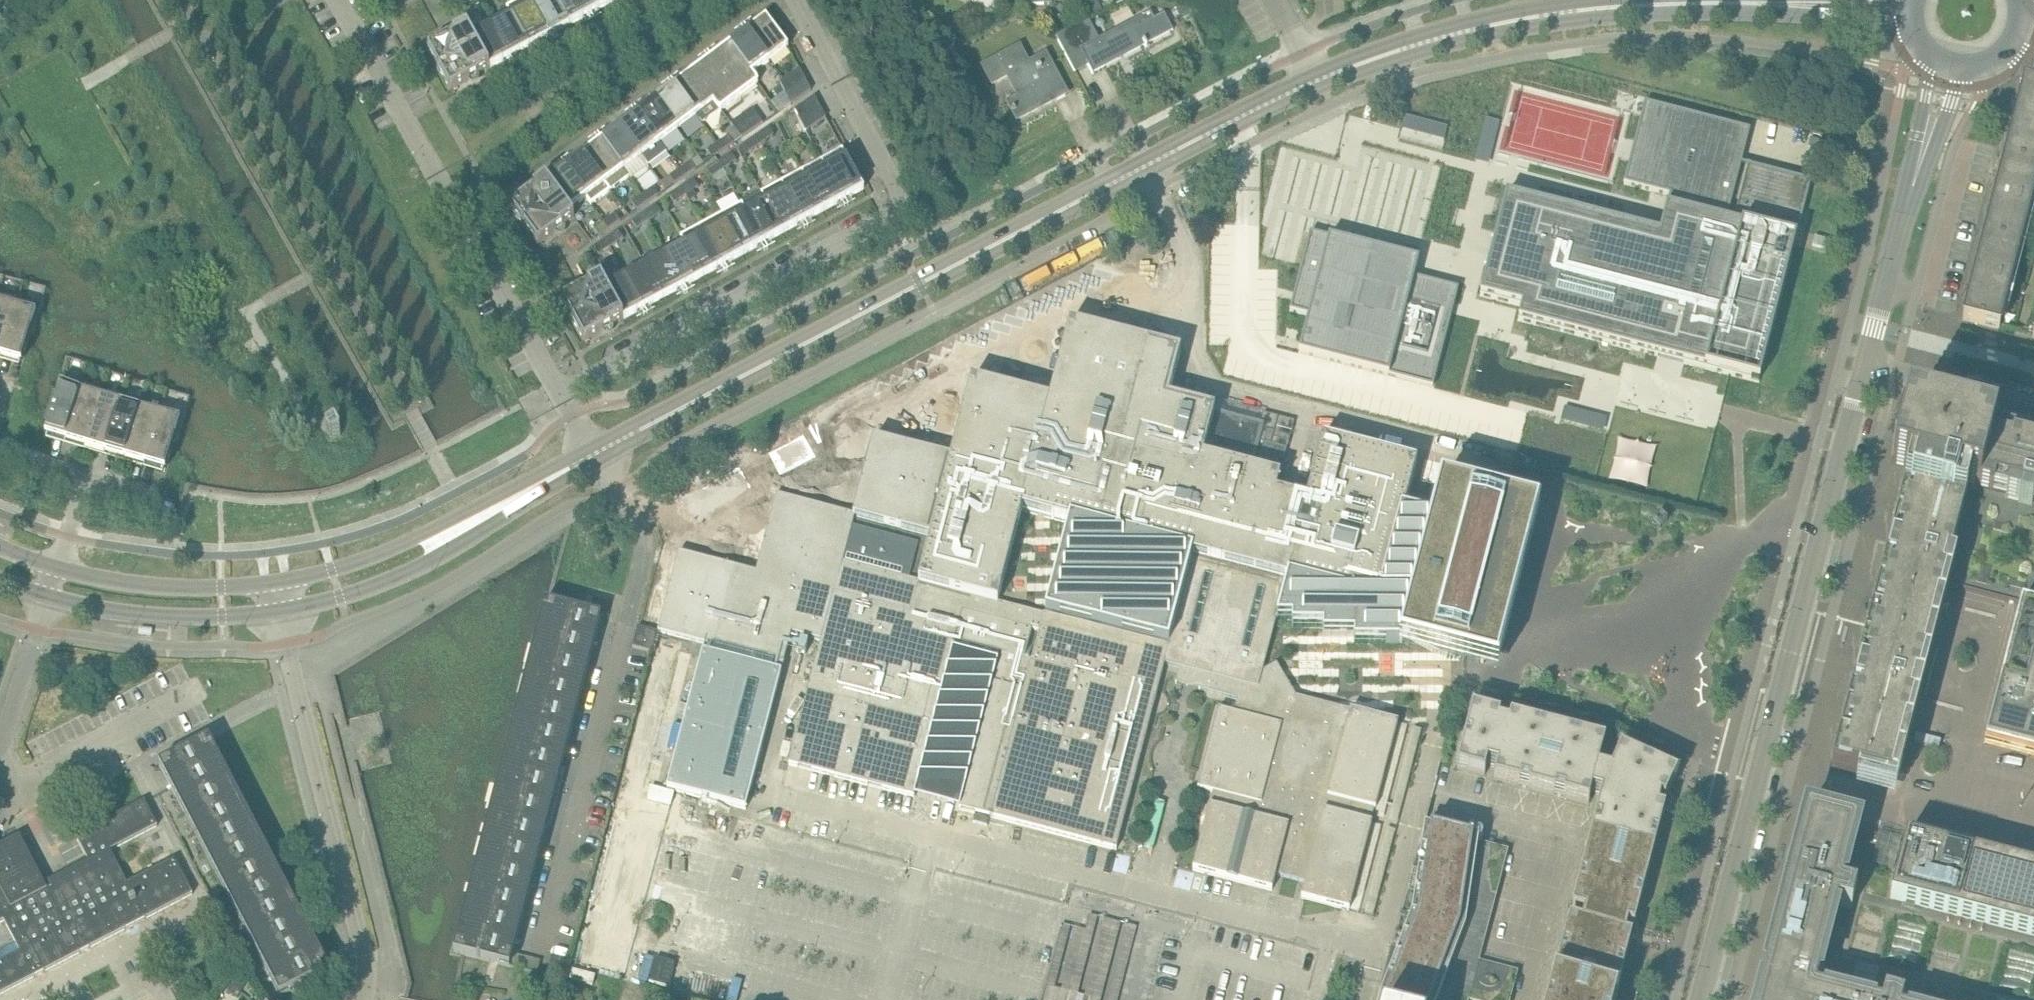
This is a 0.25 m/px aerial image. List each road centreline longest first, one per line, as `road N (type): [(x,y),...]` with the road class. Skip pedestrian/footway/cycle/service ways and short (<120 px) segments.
road 1 (tertiary): [(593,453),(1312,83)]
road 2 (tertiary): [(1704,999),(1866,366)]
road 3 (residential): [(558,386),(891,214),(899,200),(895,177),(800,0)]
road 4 (residential): [(534,956),(645,543),(593,453)]
road 5 (tertiary): [(1312,83),(1379,55),(1533,15),(1706,1),(1814,4)]
road 6 (residential): [(341,0),(558,386)]
road 7 (residential): [(362,999),(365,954),(282,611)]
road 8 (tertiary): [(282,611),(404,574),(593,453)]
road 9 (tertiary): [(593,453),(400,546),(277,582)]
road 10 (tertiary): [(48,596),(162,615),(282,611)]
road 11 (tertiary): [(277,582),(169,586),(58,568)]
road 12 (tertiary): [(1866,366),(1919,161)]
road 13 (residential): [(2033,411),(1866,366)]
road 14 (residential): [(48,596),(0,753)]

